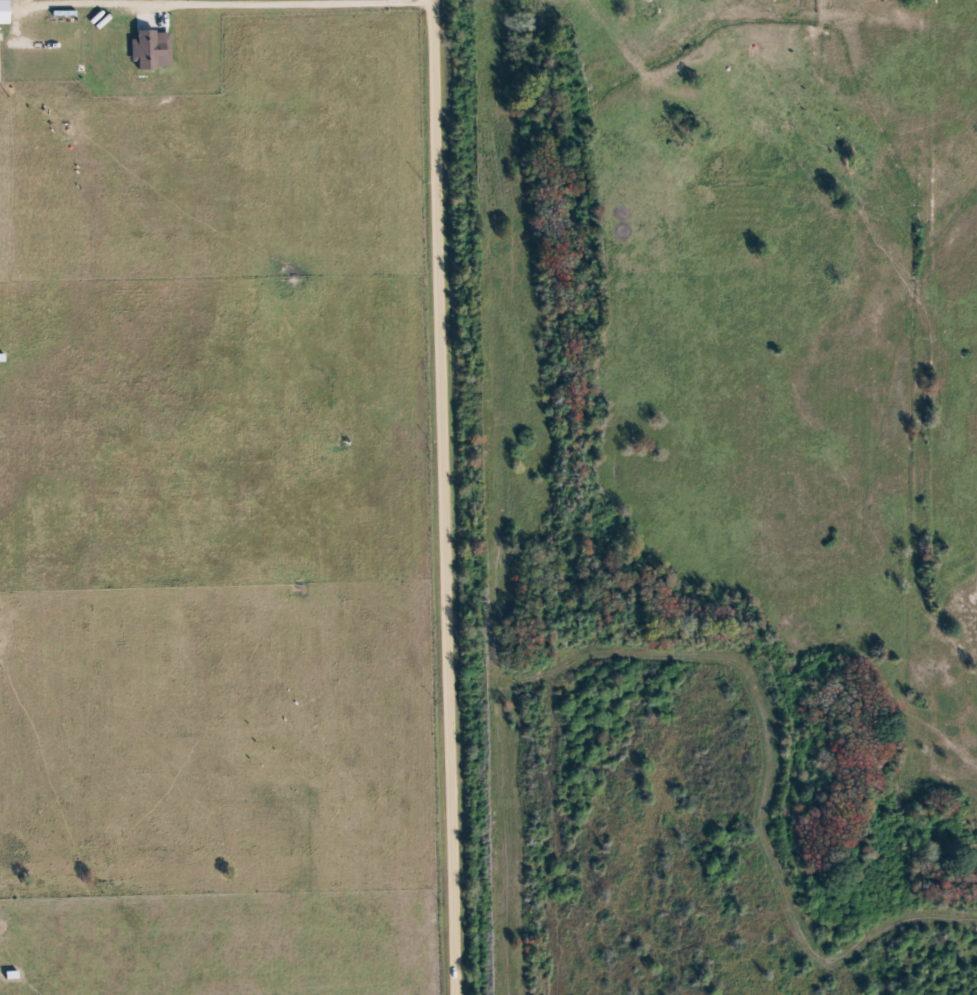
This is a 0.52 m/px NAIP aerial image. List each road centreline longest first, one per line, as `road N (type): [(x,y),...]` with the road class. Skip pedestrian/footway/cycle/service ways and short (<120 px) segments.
road 1 (tertiary): [(457,994),(435,0)]

